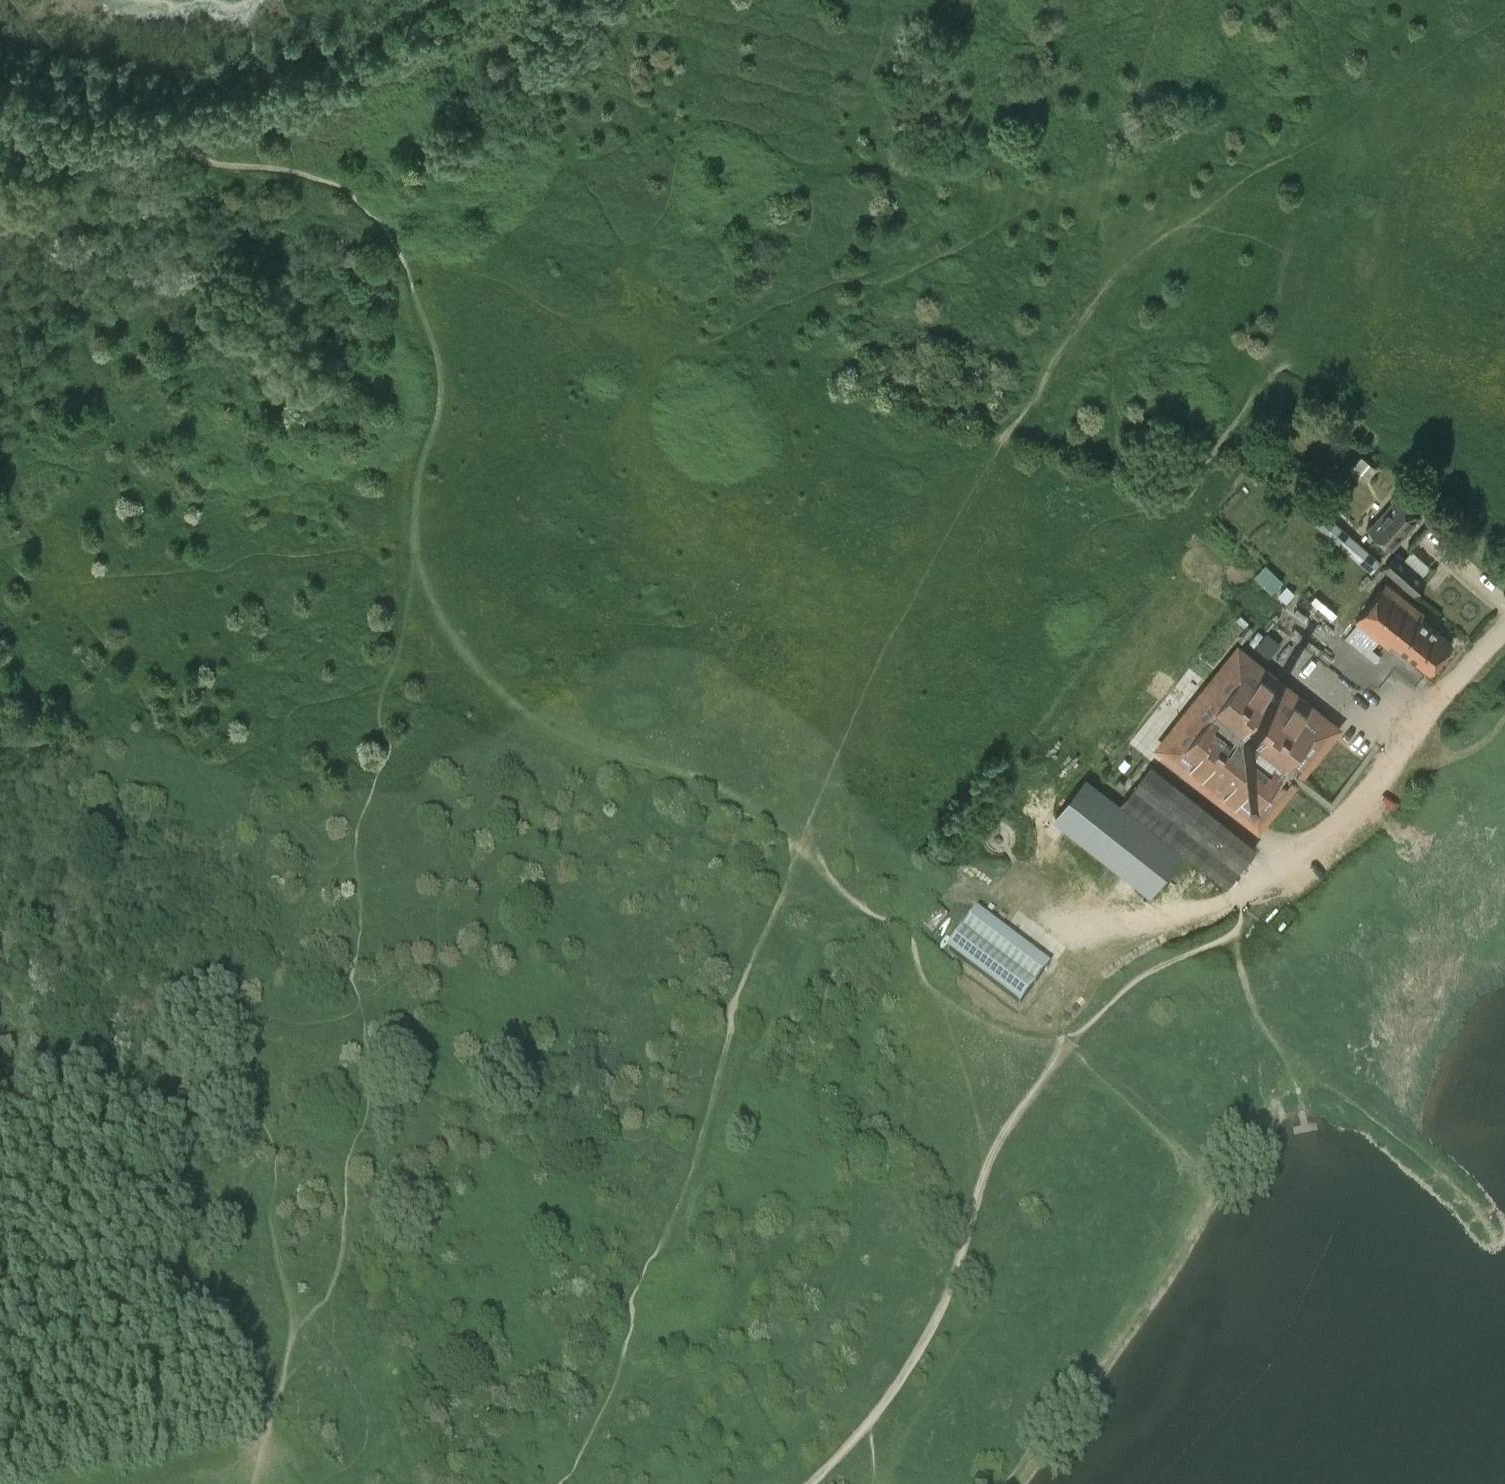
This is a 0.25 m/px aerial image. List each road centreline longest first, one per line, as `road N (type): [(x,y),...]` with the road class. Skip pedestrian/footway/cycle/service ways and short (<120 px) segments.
road 1 (unclassified): [(1241,908),(1251,881),(1293,874),(1504,632)]

